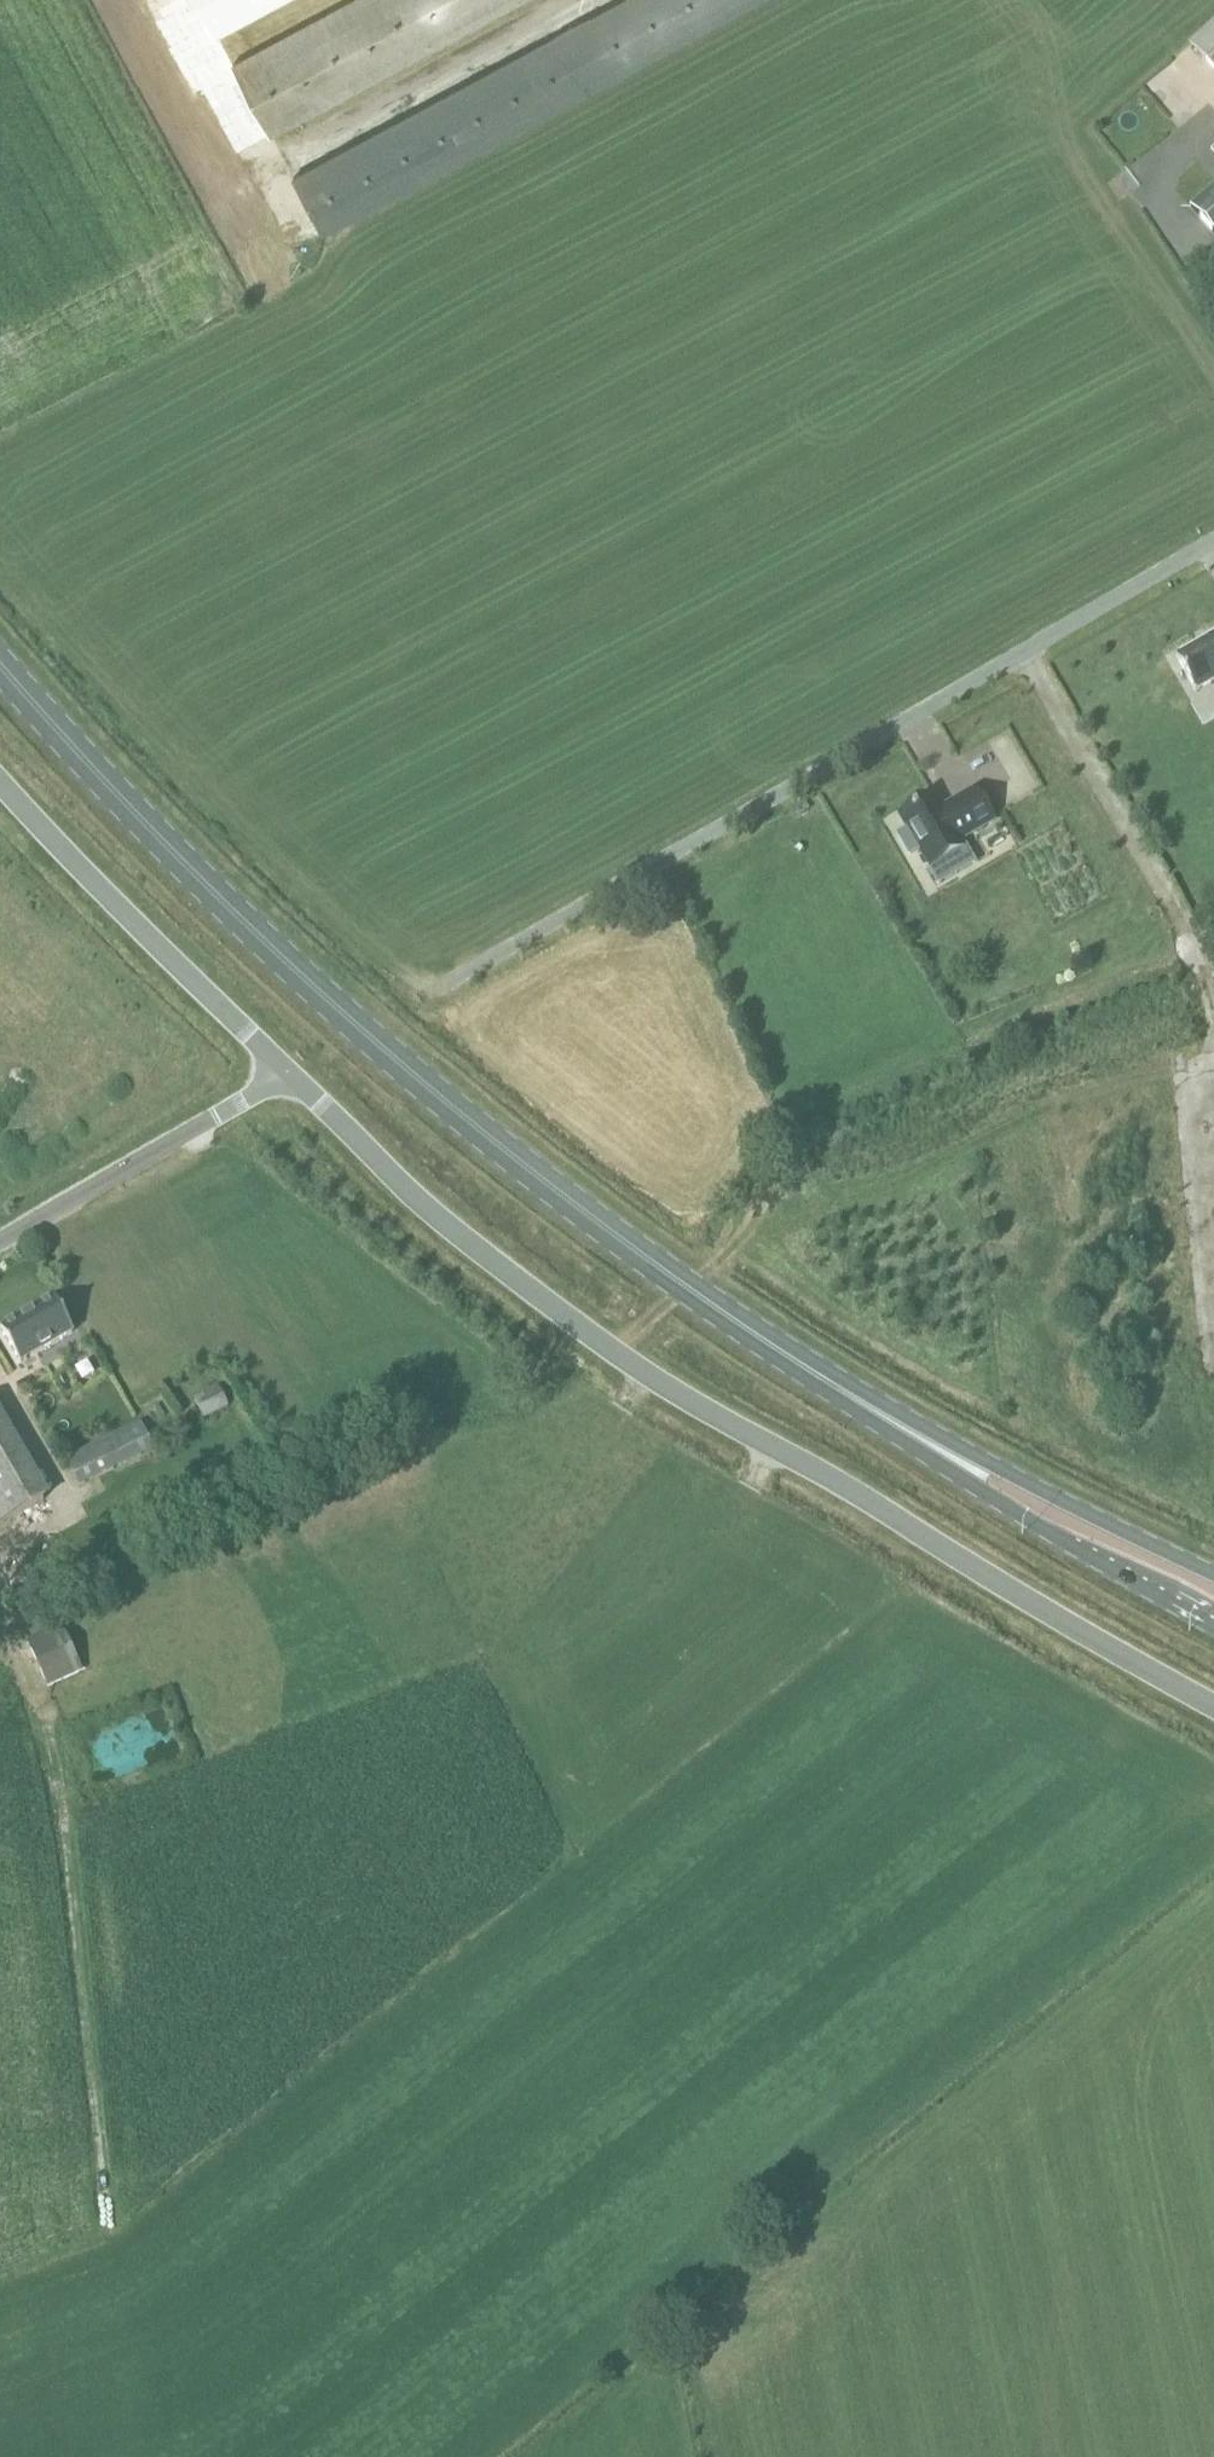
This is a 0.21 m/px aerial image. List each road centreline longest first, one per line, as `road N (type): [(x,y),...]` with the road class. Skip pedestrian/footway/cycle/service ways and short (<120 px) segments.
road 1 (primary): [(960,1459),(527,1165),(234,911),(0,660)]
road 2 (unclassified): [(290,1073),(465,1239),(655,1378),(1213,1703)]
road 3 (unclassified): [(479,961),(1213,537)]
road 4 (unclassified): [(0,785),(290,1073)]
road 5 (unclassified): [(0,1246),(290,1073)]
road 6 (primary): [(960,1459),(1041,1523),(1213,1618)]
road 7 (primary): [(1213,1571),(1033,1483),(960,1459)]

